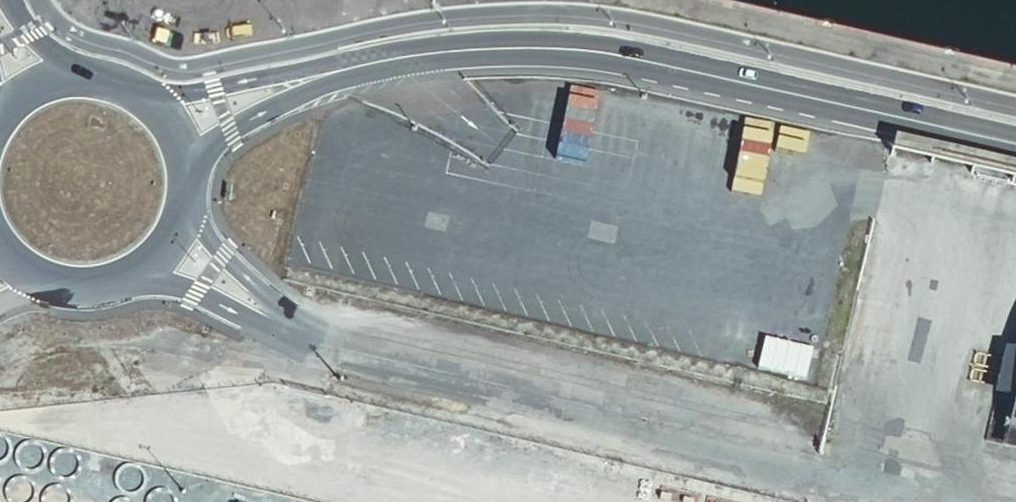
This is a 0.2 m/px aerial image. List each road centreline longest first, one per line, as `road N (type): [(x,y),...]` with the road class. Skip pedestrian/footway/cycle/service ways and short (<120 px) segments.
road 1 (secondary): [(178,131),(388,65),(581,48),(634,53),(1015,140)]
road 2 (unclassified): [(956,501),(583,413),(309,330)]
road 3 (unclassified): [(148,272),(309,330)]
road 4 (secondary): [(178,131),(156,104),(94,77),(27,92)]
road 5 (secondary): [(0,252),(31,279),(77,293),(148,272)]
road 6 (unclassified): [(309,330),(184,227)]

